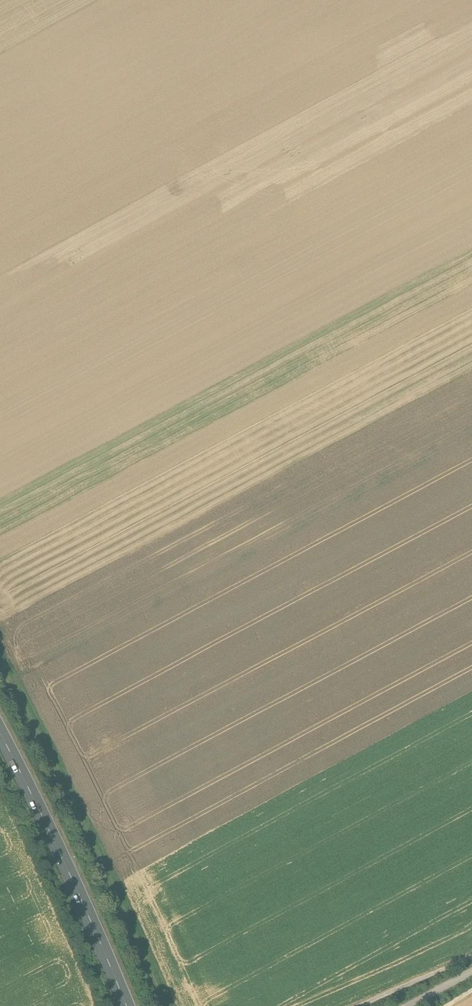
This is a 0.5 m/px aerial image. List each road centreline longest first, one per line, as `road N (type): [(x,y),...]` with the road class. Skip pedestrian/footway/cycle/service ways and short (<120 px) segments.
road 1 (track): [(0,669),(163,1005)]
road 2 (primary): [(124,1005),(0,733)]
road 3 (track): [(360,1005),(471,956)]

